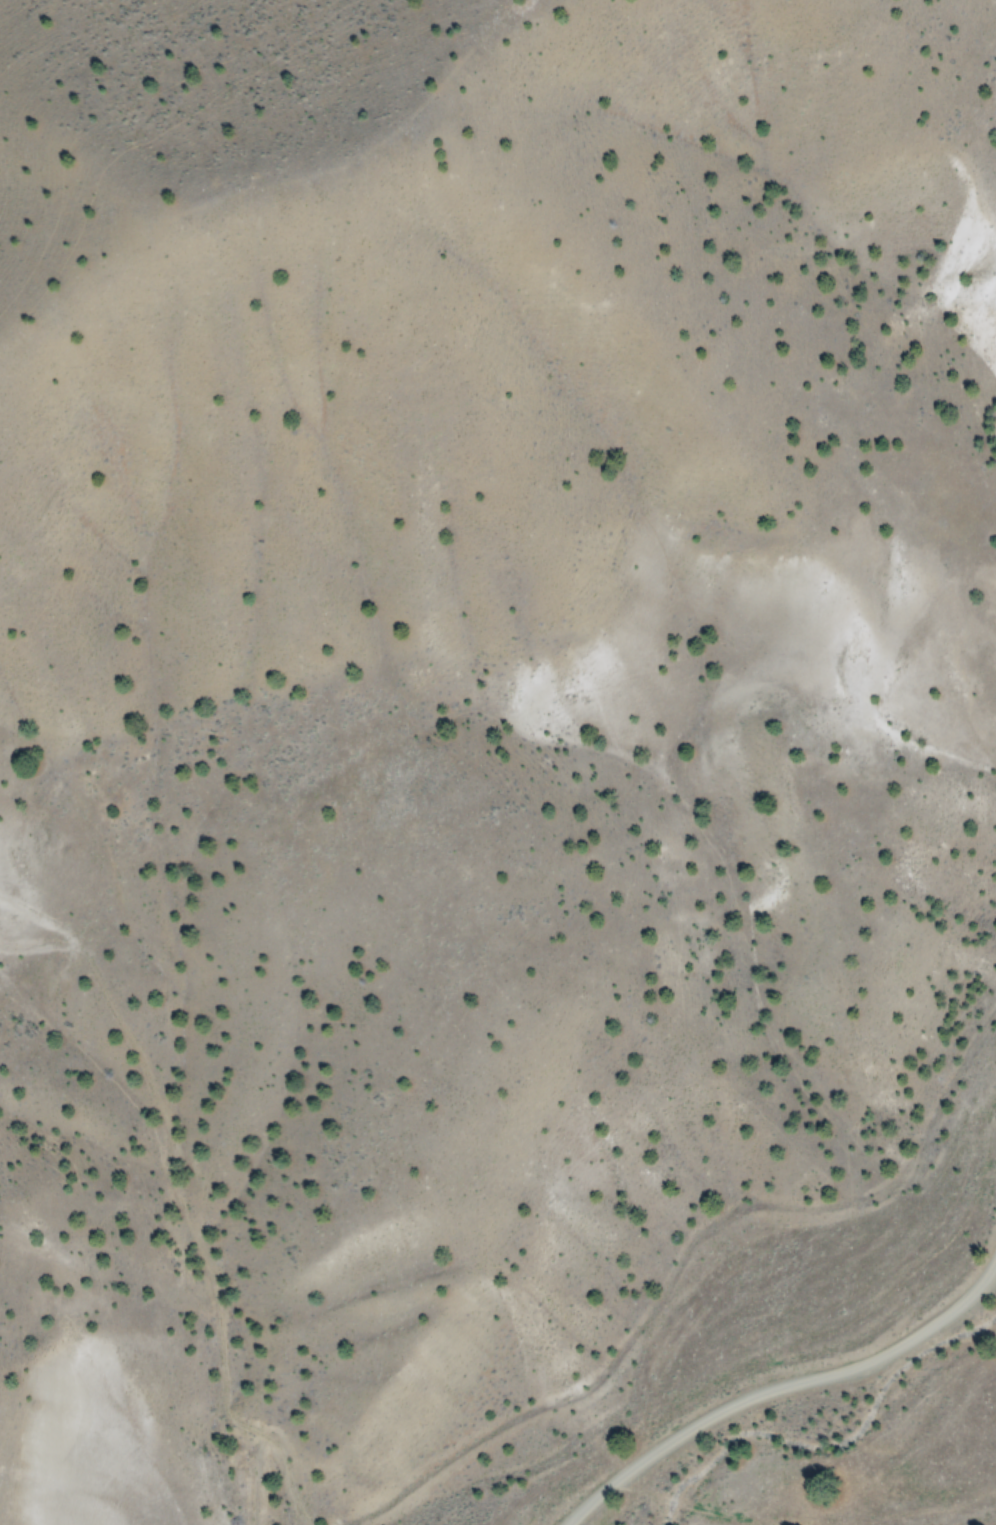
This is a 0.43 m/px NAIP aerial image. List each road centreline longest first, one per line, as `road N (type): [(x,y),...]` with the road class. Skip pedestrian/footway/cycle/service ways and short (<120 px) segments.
road 1 (residential): [(564,1524),(643,1457),(719,1412),(859,1366),(918,1336),(982,1285),(995,1259)]

